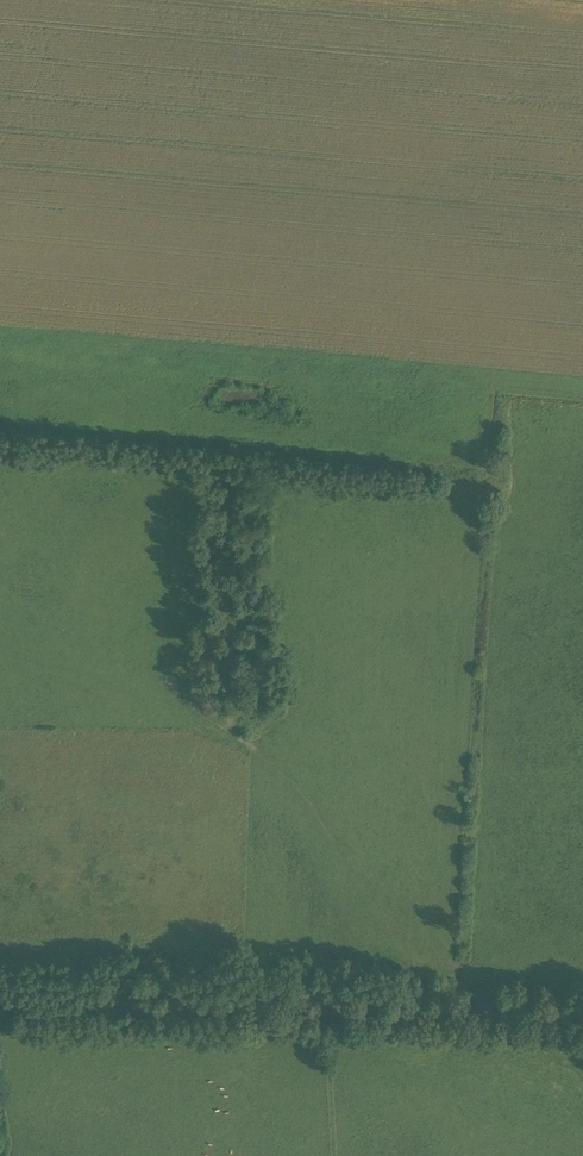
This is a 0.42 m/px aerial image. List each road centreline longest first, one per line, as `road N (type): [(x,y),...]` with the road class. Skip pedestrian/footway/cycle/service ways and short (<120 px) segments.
road 1 (unclassified): [(0,1004),(582,1016)]

